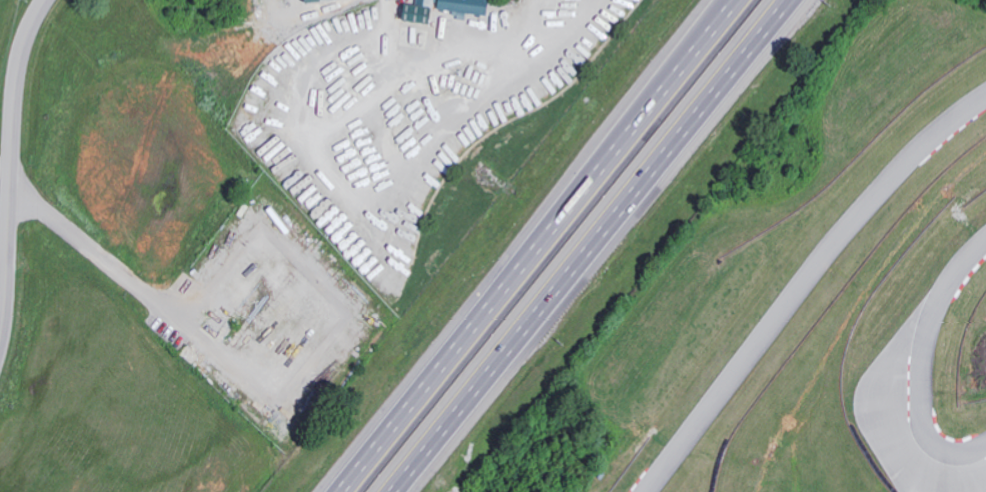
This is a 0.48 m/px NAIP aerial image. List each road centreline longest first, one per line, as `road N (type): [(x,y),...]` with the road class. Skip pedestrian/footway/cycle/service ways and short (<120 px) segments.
road 1 (motorway): [(408,491),(804,0)]
road 2 (motorway): [(724,0),(329,491)]
road 3 (residential): [(0,335),(15,77),(43,0)]
road 4 (track): [(239,491),(262,470),(266,444),(107,291),(100,257)]

